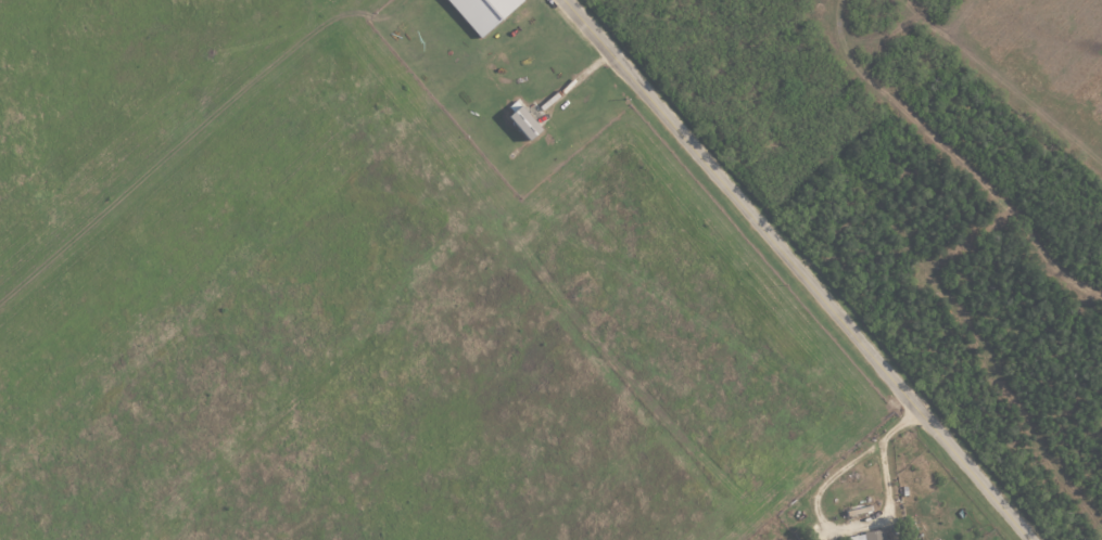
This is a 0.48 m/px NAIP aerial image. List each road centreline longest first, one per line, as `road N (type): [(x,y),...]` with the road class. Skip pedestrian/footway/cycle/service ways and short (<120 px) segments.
road 1 (residential): [(0,460),(115,377),(307,297),(414,282),(546,287),(647,319),(738,376),(789,387),(869,350)]
road 2 (residential): [(1032,539),(570,0)]

